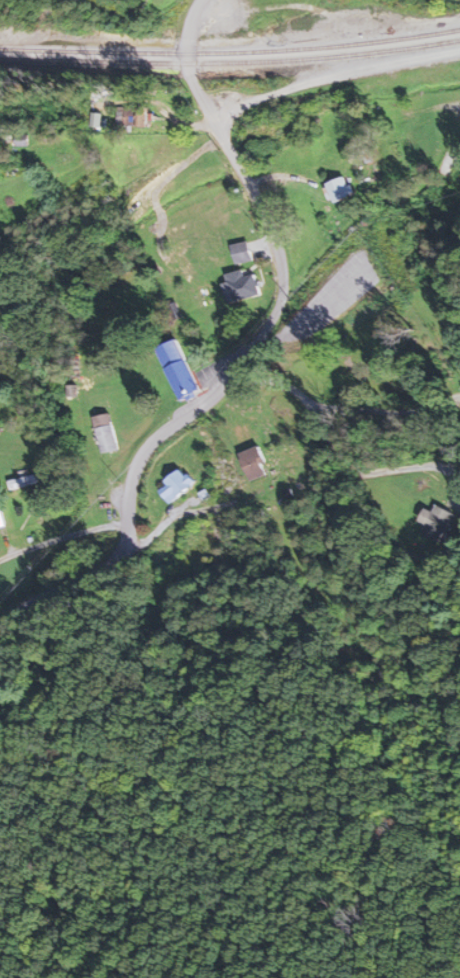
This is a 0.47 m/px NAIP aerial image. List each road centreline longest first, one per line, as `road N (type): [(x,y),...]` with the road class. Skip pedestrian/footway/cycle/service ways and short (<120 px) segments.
road 1 (residential): [(0,624),(24,605),(121,563),(132,541),(138,467),(151,443),(222,388),(276,317),(284,267),(254,189)]
road 2 (residential): [(217,118),(291,84),(459,52)]
road 3 (residential): [(254,189),(191,82),(184,54),(201,0)]

